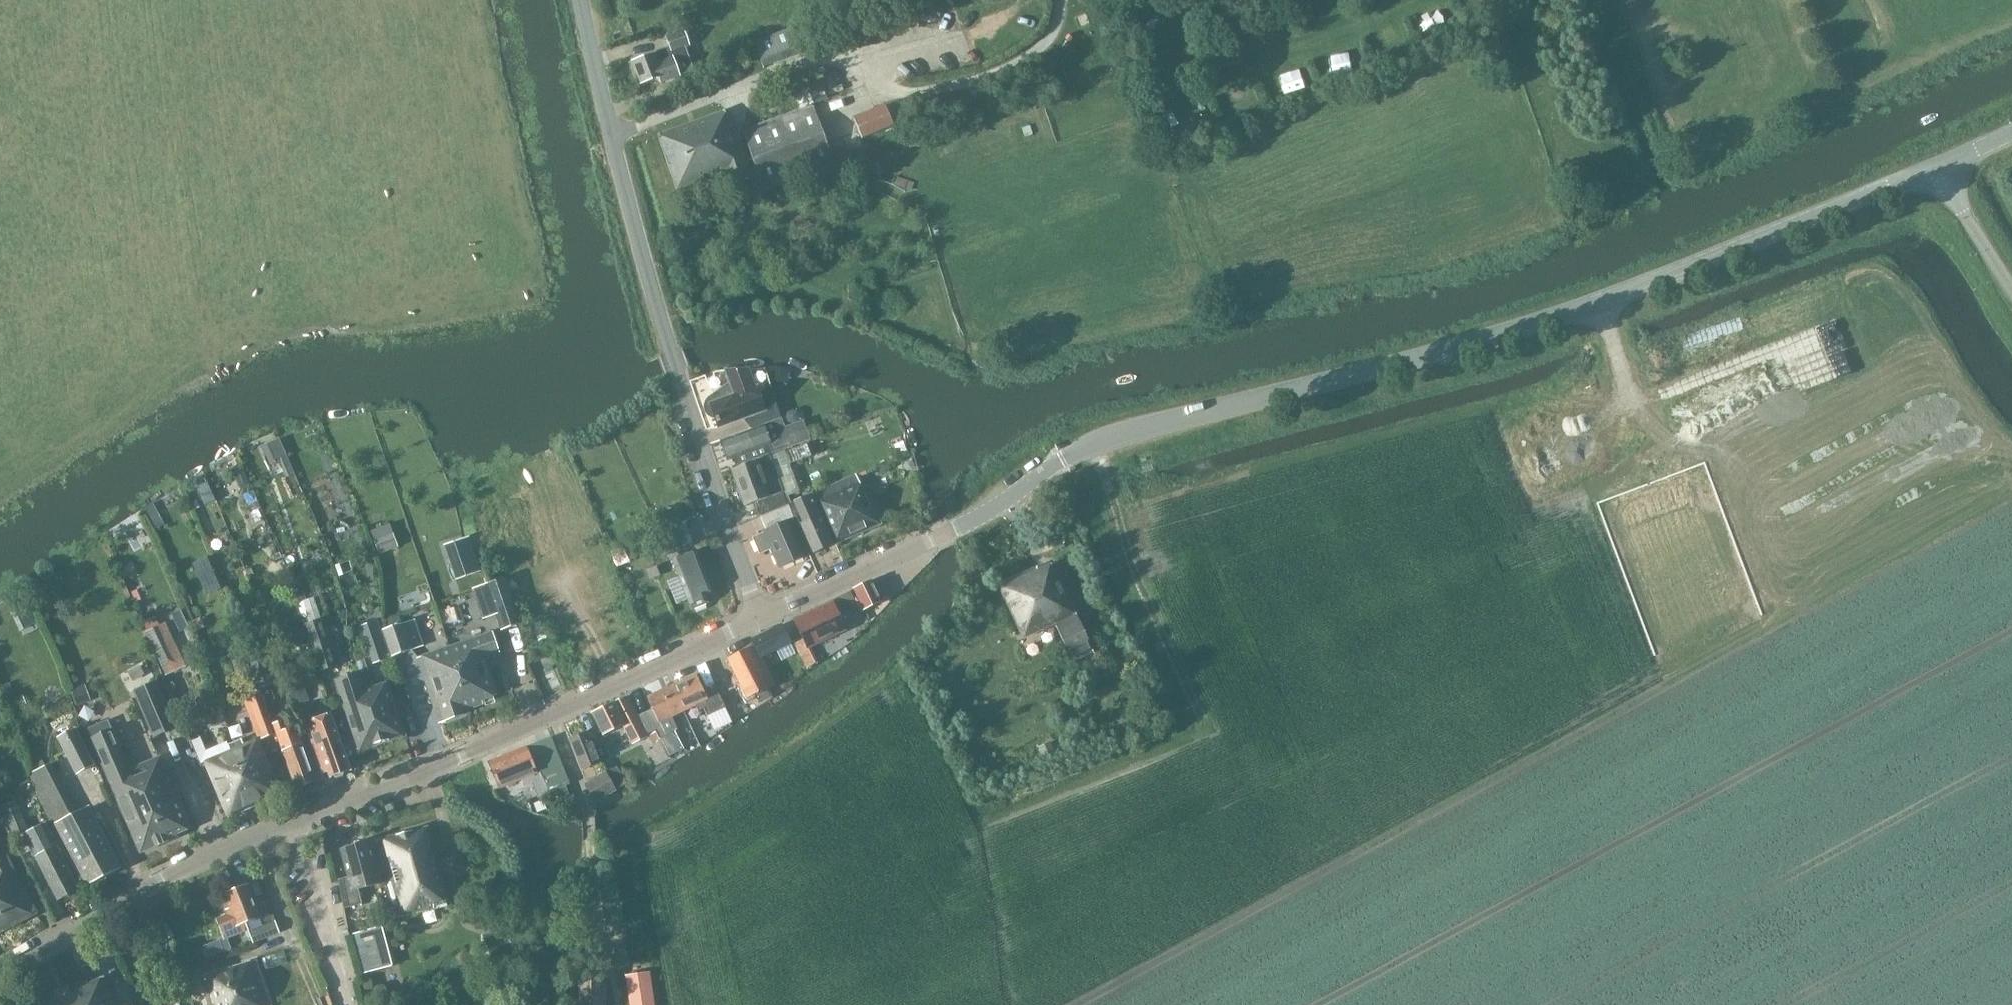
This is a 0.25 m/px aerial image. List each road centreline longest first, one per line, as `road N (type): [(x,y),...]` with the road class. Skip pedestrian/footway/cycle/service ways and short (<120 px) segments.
road 1 (tertiary): [(761,616),(958,526),(1096,441),(1544,331),(1943,176)]
road 2 (unclassified): [(761,616),(682,390),(605,111),(583,0)]
road 3 (tertiary): [(302,815),(424,771),(761,616)]
road 4 (tertiary): [(0,972),(162,877),(302,815)]
road 5 (residential): [(352,1004),(302,815)]
road 6 (unclassified): [(2011,287),(1943,176)]

